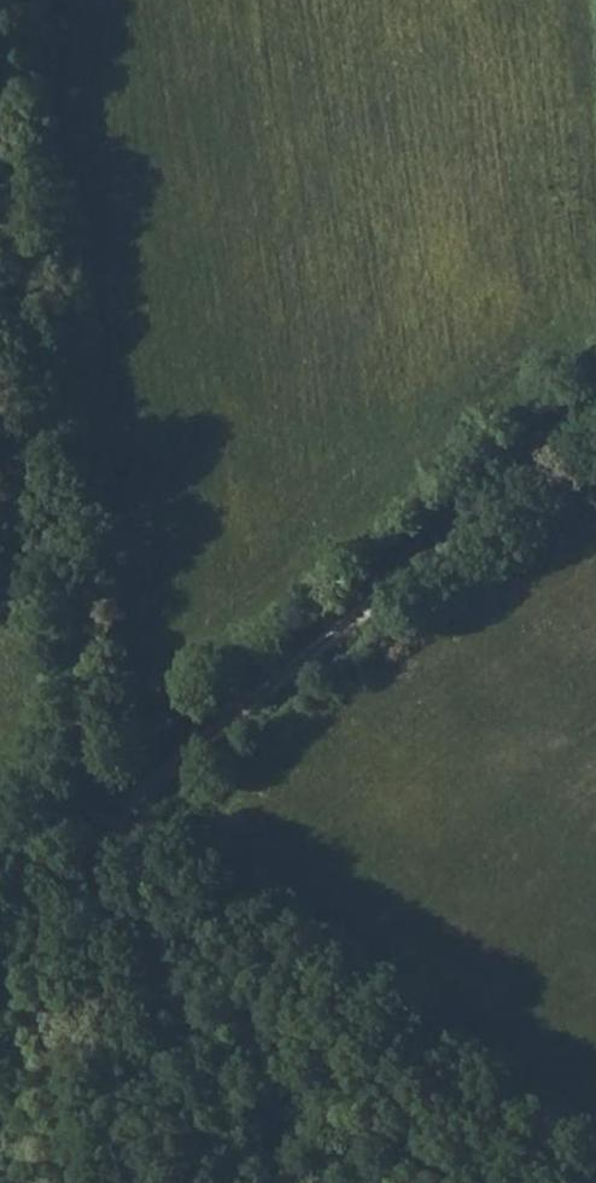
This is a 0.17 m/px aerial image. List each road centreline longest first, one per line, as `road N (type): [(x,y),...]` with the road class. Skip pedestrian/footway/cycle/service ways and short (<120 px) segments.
road 1 (track): [(152,1182),(109,826),(595,411)]
road 2 (track): [(109,826),(0,31)]

